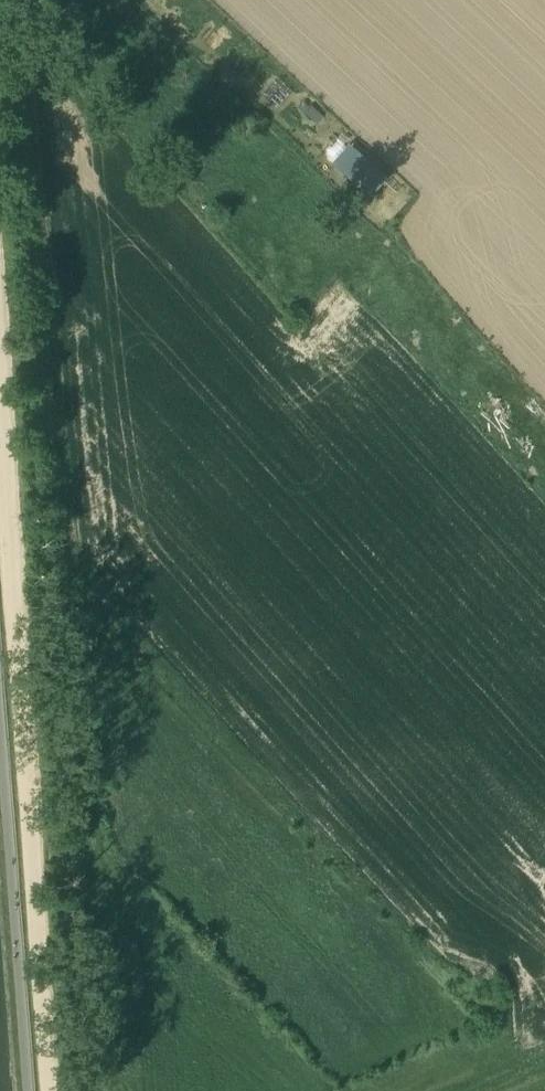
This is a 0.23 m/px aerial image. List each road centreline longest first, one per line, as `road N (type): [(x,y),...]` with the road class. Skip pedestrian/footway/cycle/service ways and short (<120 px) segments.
road 1 (track): [(51,1090),(0,464)]

